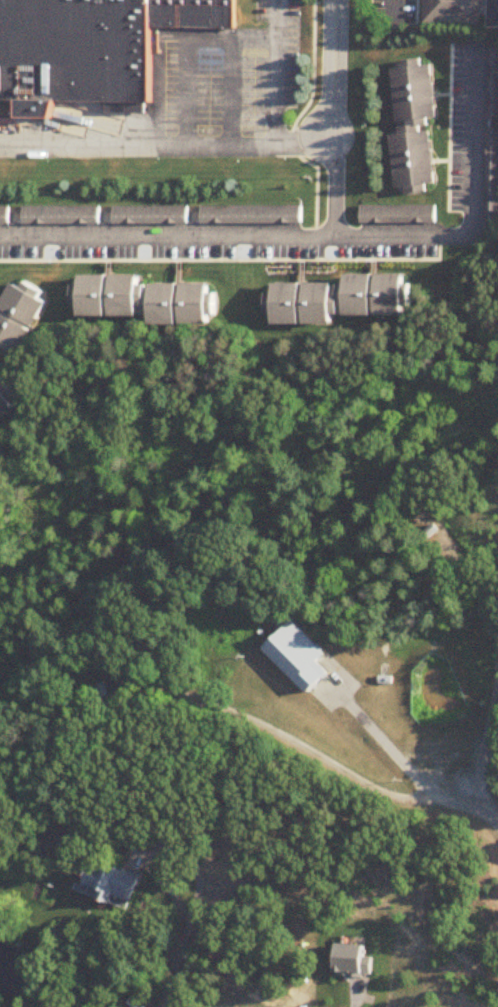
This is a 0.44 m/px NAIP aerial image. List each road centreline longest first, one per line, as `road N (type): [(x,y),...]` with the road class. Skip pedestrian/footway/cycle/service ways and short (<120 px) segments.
road 1 (residential): [(331,0),(328,136)]

